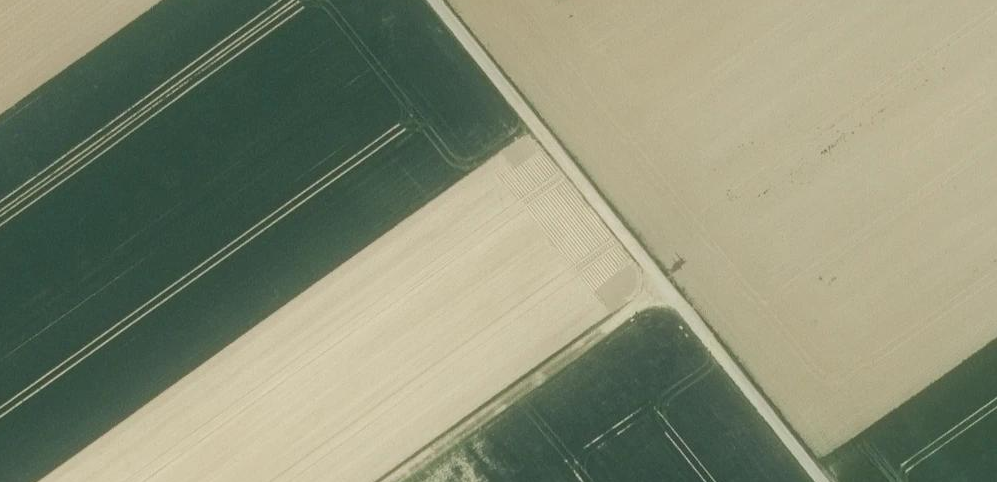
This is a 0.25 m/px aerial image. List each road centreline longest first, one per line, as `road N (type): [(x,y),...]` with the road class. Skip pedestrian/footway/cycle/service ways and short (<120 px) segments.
road 1 (track): [(432,0),(820,481)]
road 2 (track): [(663,288),(397,481)]

